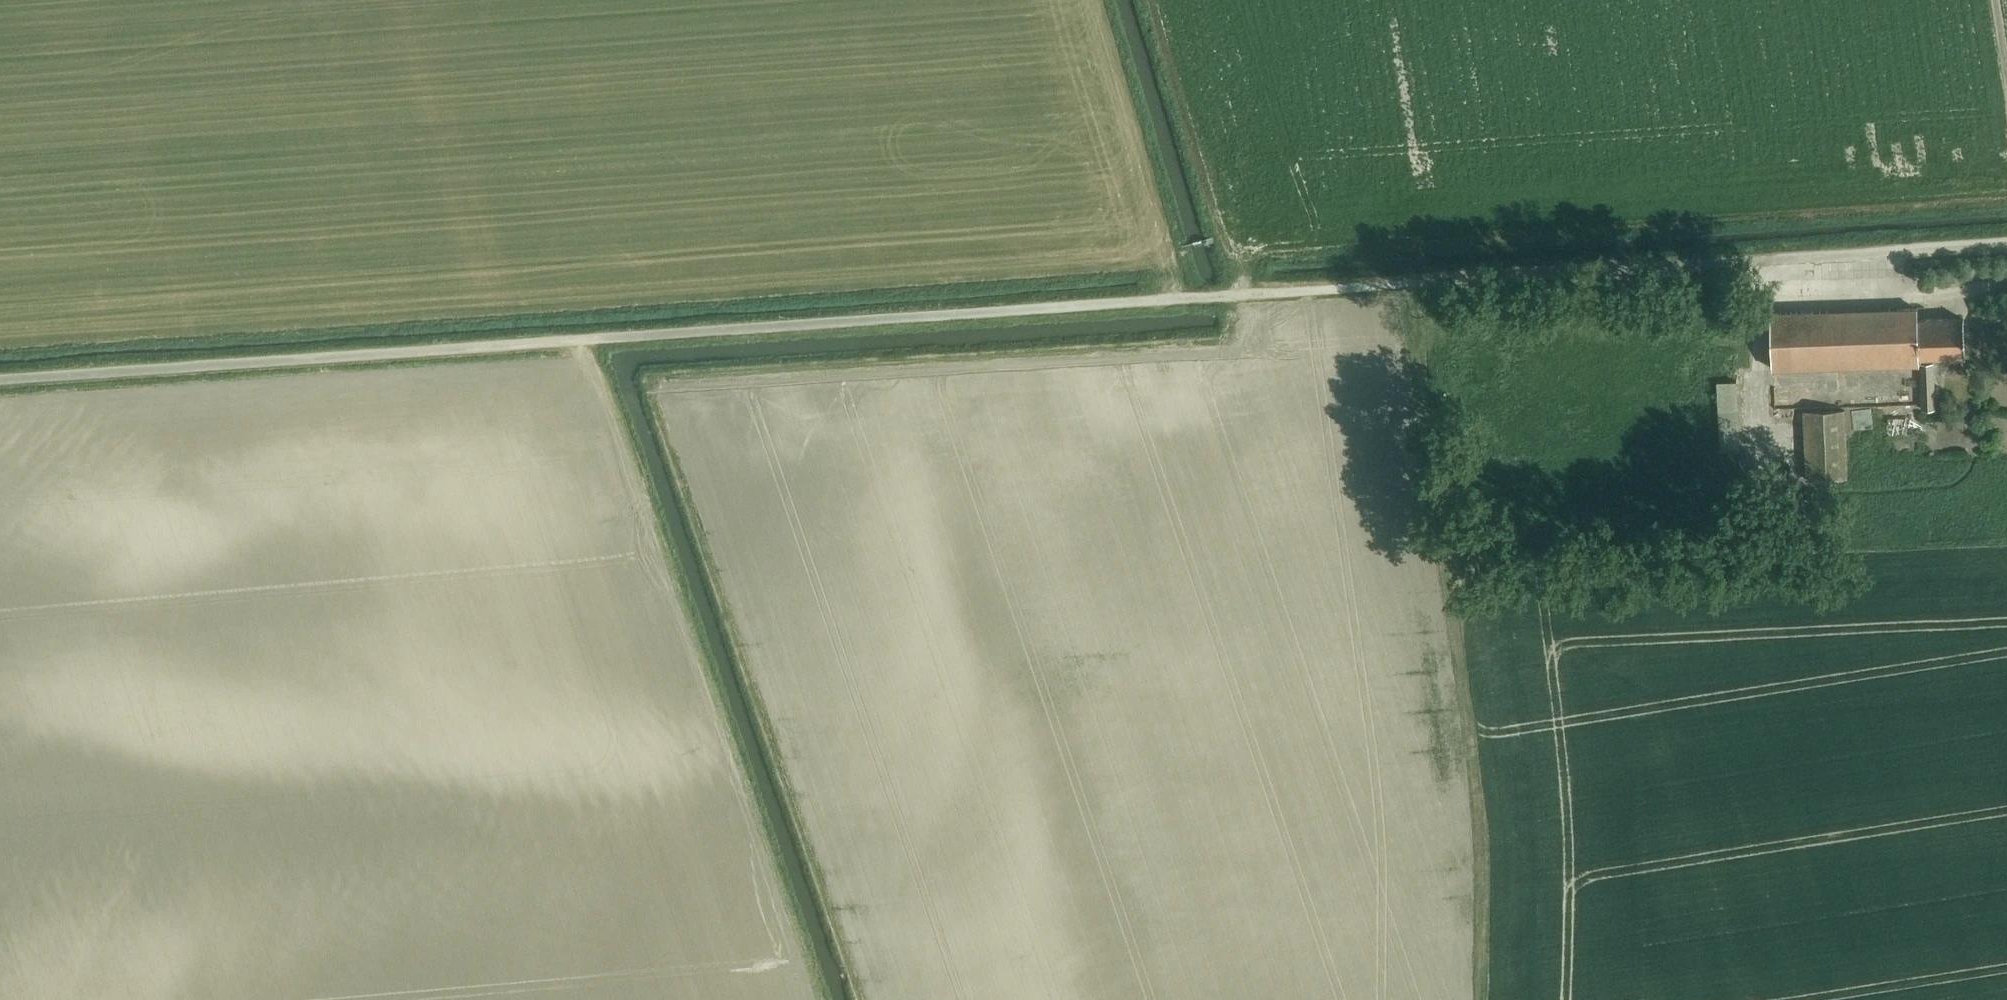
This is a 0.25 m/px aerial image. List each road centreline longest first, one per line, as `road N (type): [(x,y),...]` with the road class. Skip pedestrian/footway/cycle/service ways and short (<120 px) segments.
road 1 (track): [(0,379),(1699,264)]

